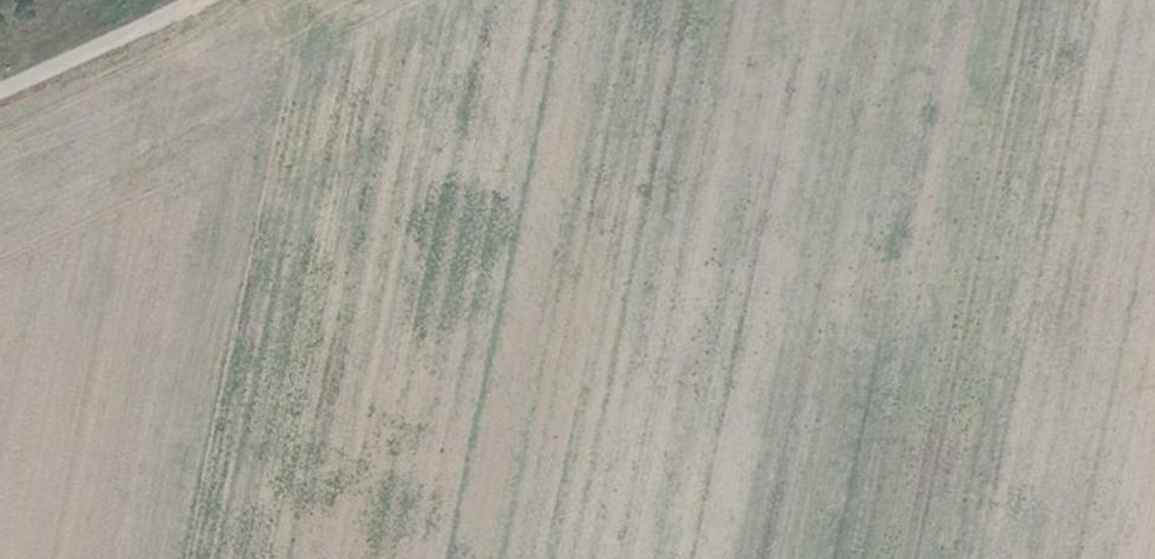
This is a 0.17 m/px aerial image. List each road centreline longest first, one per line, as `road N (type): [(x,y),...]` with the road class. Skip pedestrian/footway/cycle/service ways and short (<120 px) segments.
road 1 (track): [(0,94),(201,0)]

